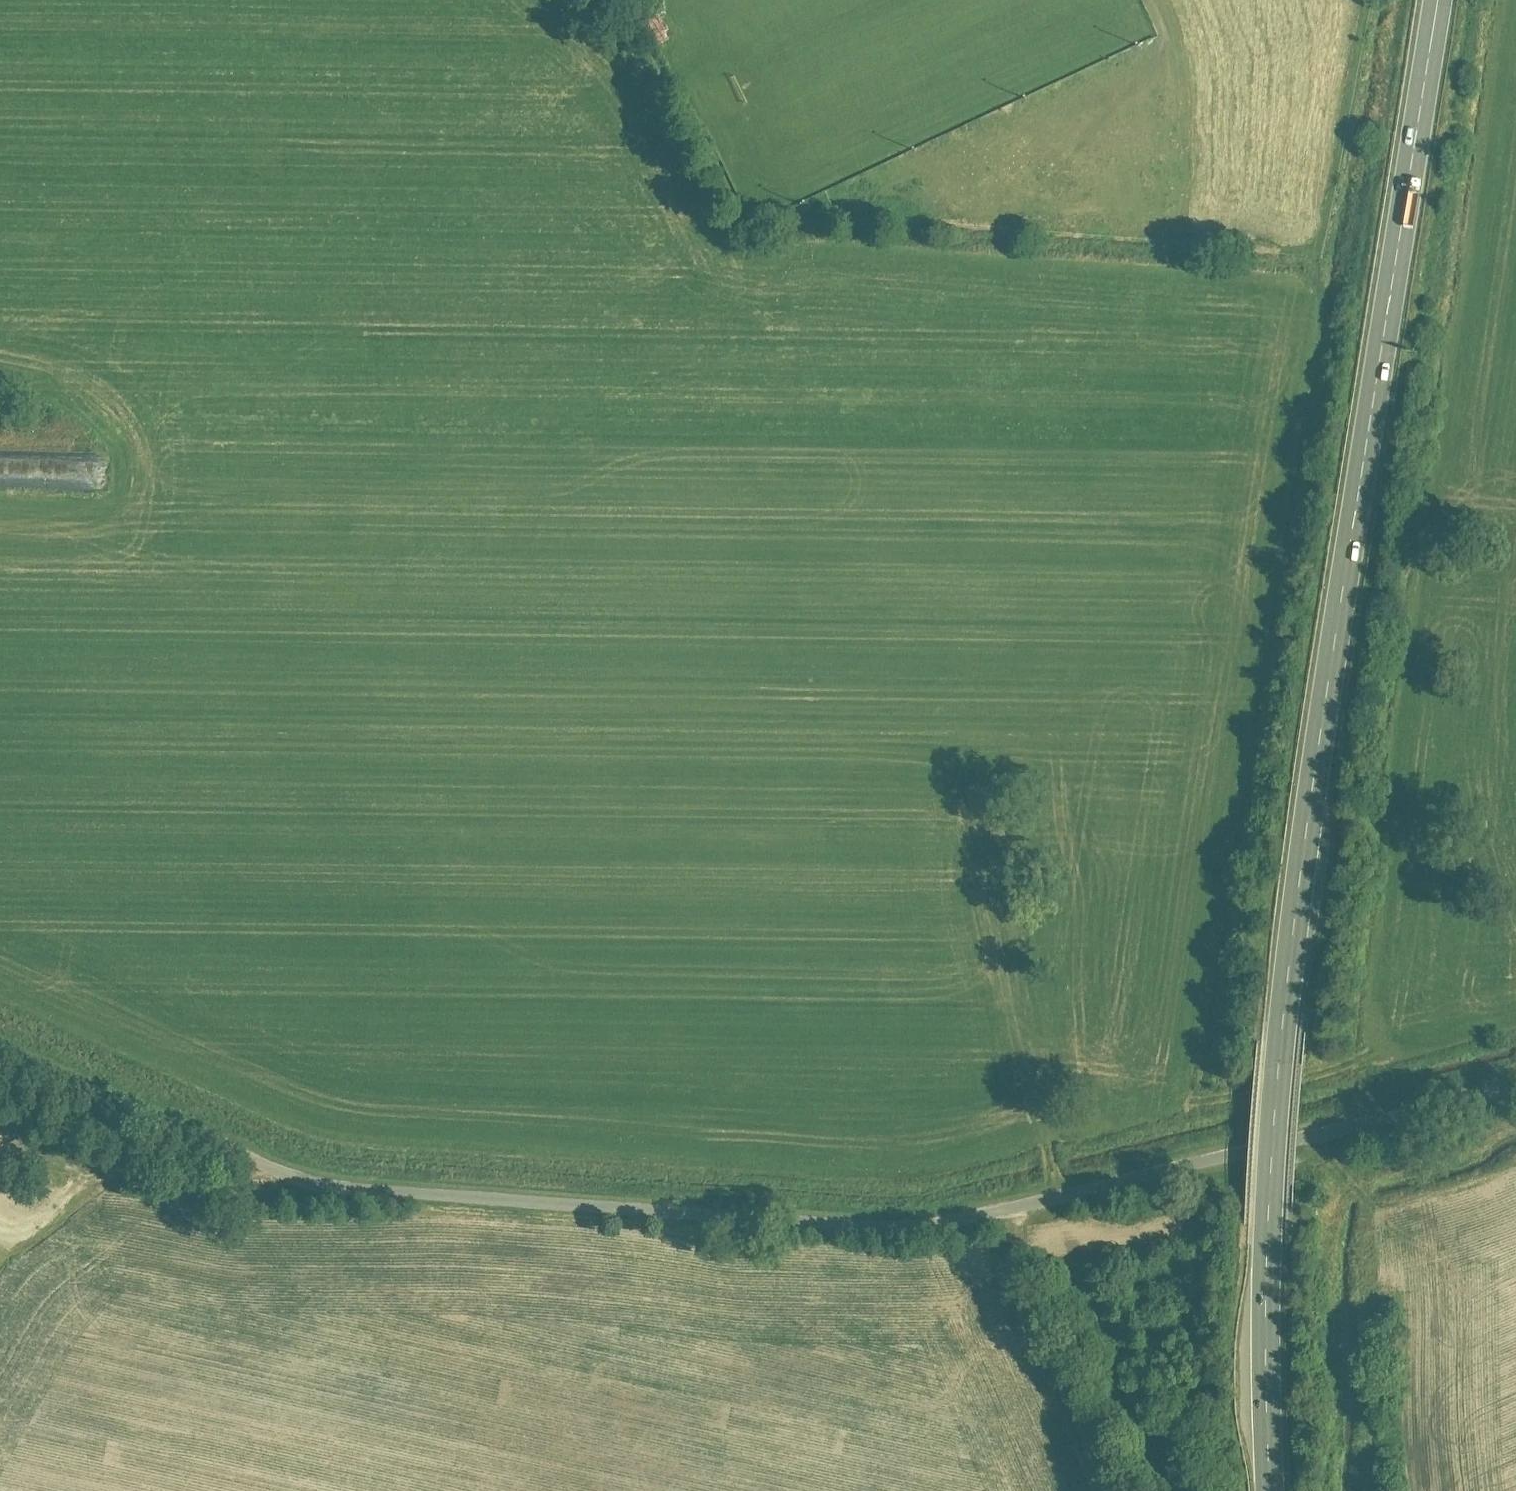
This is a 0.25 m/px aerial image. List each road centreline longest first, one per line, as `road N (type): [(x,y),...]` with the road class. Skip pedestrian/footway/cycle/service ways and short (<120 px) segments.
road 1 (residential): [(1515,1089),(958,1223),(880,1228),(330,1186),(265,1167),(0,1052)]
road 2 (primary): [(1444,0),(1356,509),(1280,1045),(1267,1279),(1271,1490)]

